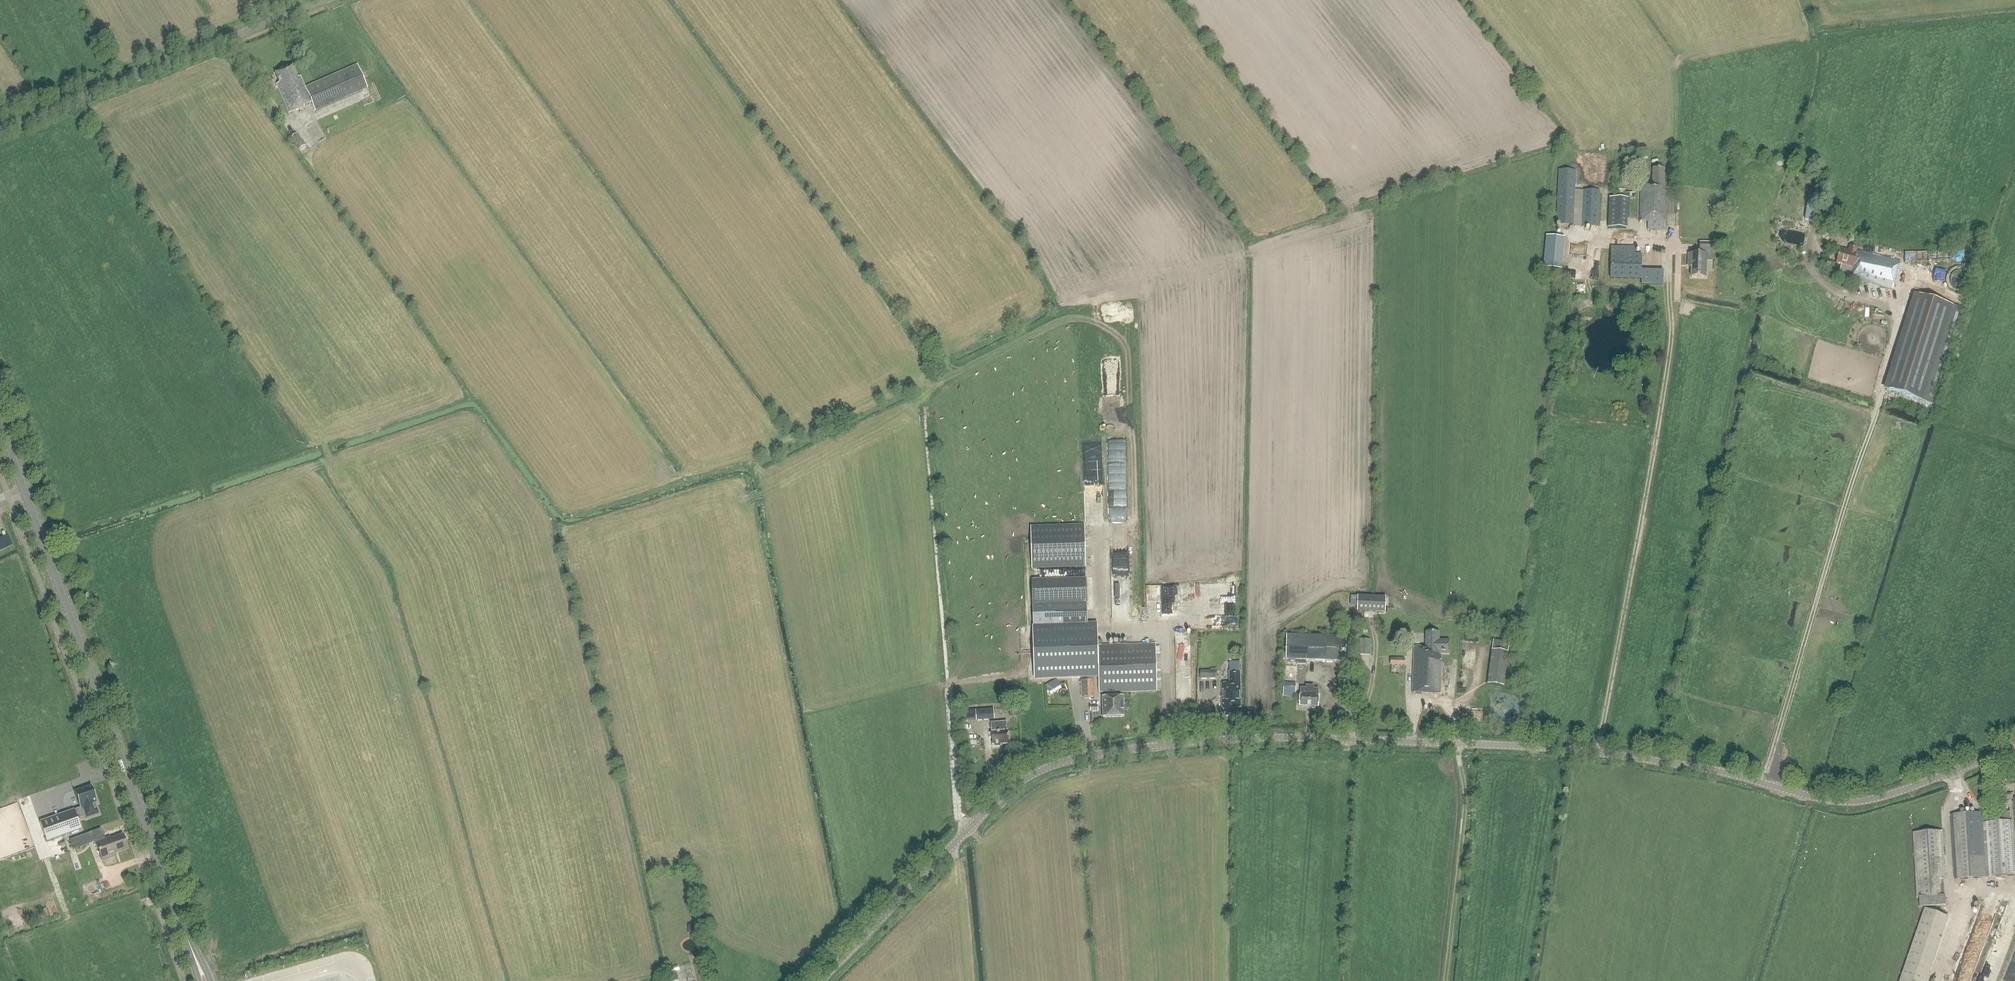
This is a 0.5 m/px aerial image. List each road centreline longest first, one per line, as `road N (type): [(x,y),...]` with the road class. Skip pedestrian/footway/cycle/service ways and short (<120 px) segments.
road 1 (tertiary): [(820,980),(1009,791),(1077,757),(1255,737),(1598,749),(1847,801),(1883,797),(2014,750)]
road 2 (secondary): [(182,925),(0,427)]
road 3 (unclassified): [(0,131),(330,0)]

